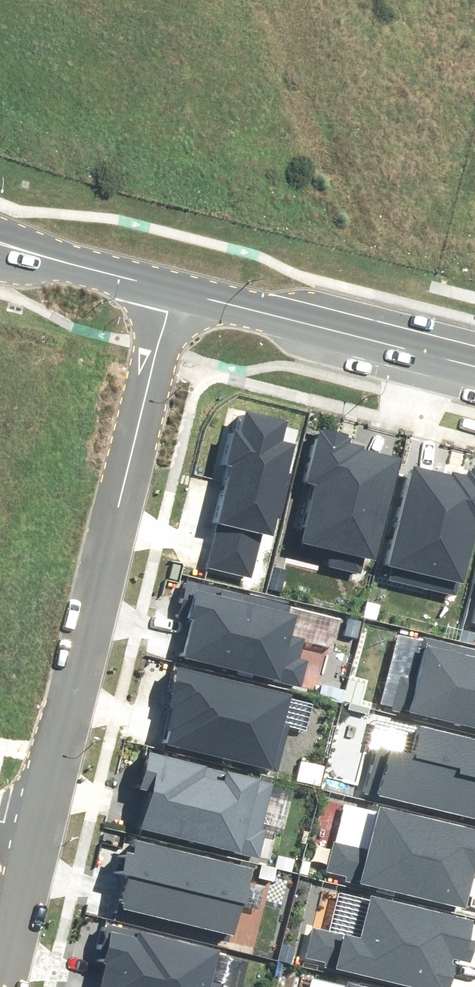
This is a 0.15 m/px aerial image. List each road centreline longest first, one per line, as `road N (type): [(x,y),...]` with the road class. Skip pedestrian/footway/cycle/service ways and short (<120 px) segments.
road 1 (residential): [(171,286),(38,830)]
road 2 (tertiary): [(171,286),(474,363)]
road 3 (tertiary): [(0,244),(171,286)]
road 4 (residential): [(38,830),(0,986)]

